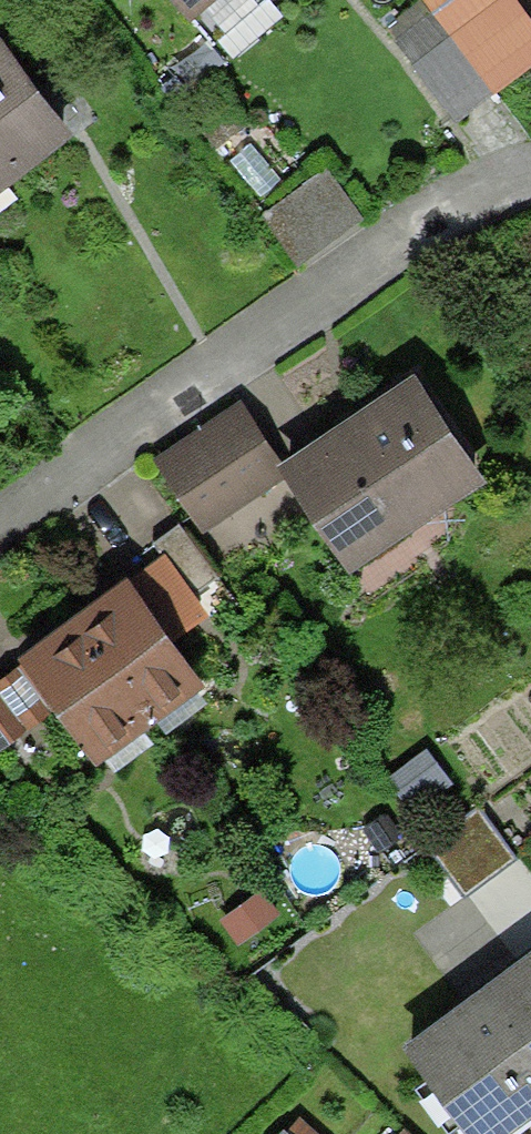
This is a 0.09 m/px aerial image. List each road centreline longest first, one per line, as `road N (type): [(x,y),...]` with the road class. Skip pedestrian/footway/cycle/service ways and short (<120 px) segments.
road 1 (residential): [(530,154),(476,175),(0,514)]

